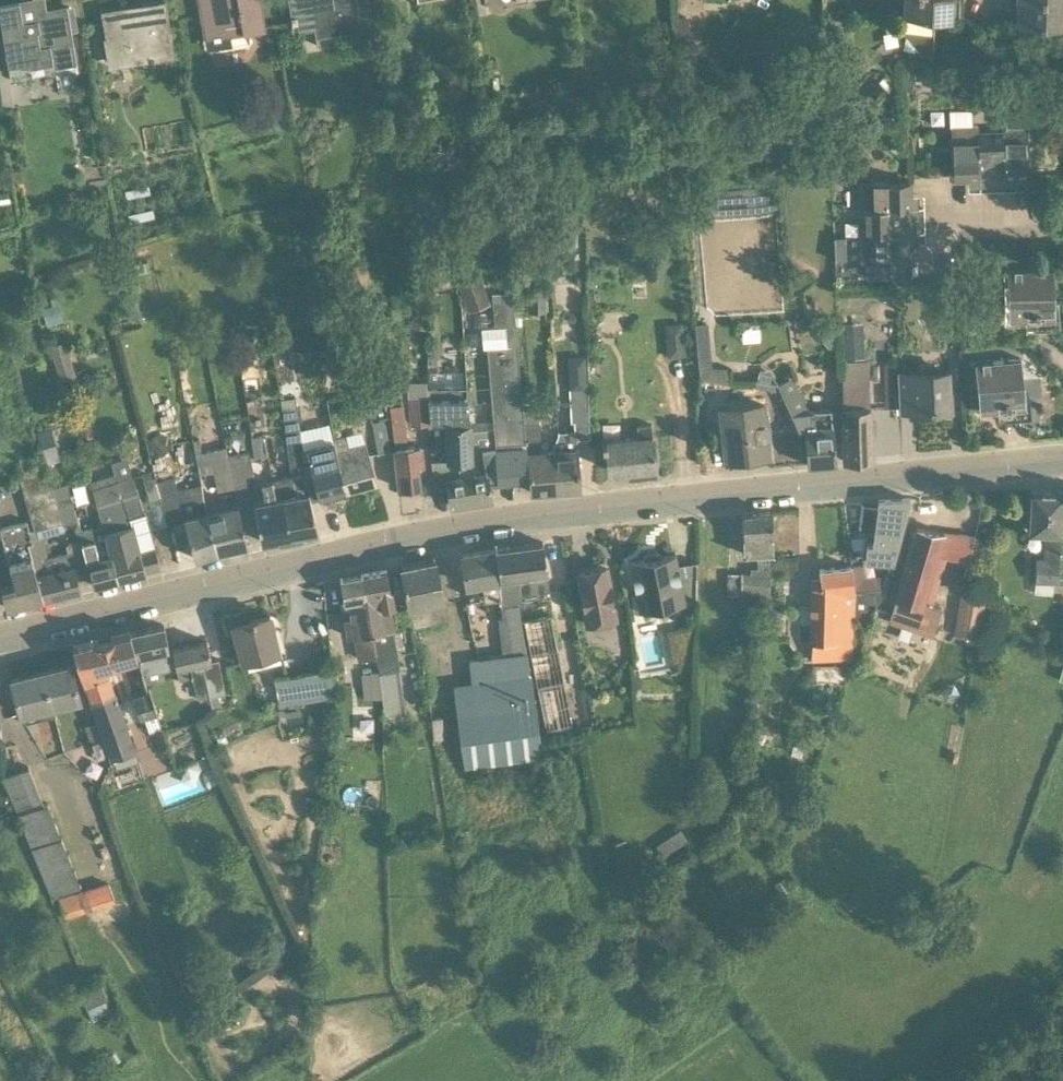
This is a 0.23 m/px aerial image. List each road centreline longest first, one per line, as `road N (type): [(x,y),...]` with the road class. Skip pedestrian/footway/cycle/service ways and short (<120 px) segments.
road 1 (tertiary): [(0,635),(444,531),(1062,461)]

